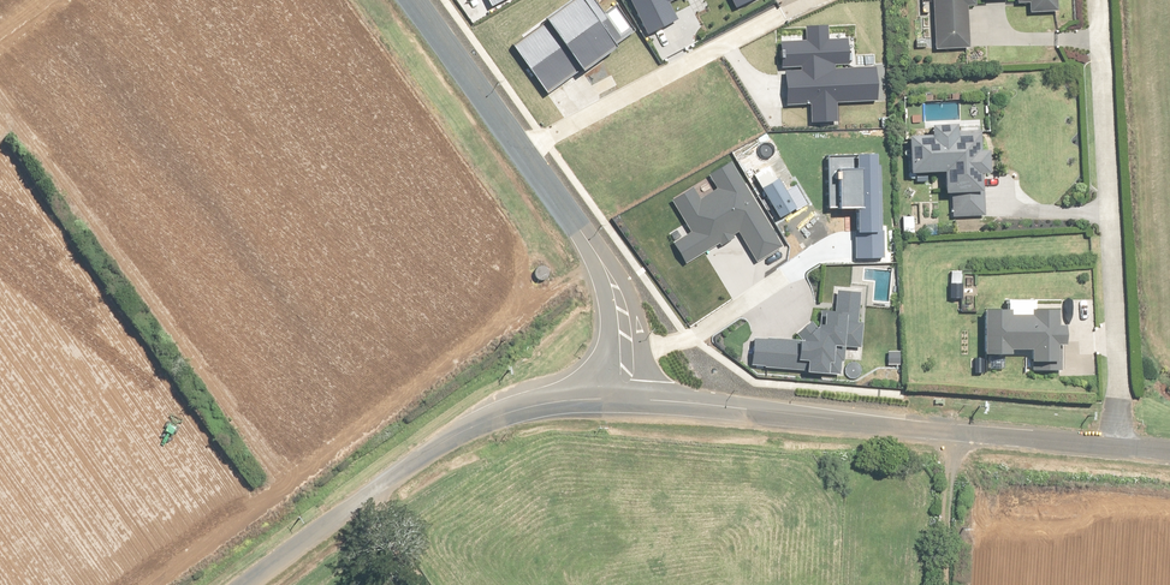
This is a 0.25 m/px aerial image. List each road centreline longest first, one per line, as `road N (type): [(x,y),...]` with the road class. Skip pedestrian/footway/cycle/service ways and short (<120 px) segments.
road 1 (unclassified): [(663,401),(1115,448)]
road 2 (residential): [(1095,0),(1115,448)]
road 3 (unclassified): [(249,584),(477,422),(519,400),(574,394)]
road 4 (unclassified): [(412,0),(610,263)]
road 5 (unclassified): [(610,263),(642,317),(663,401)]
road 6 (unclassified): [(610,263),(610,330),(601,364),(574,394)]

